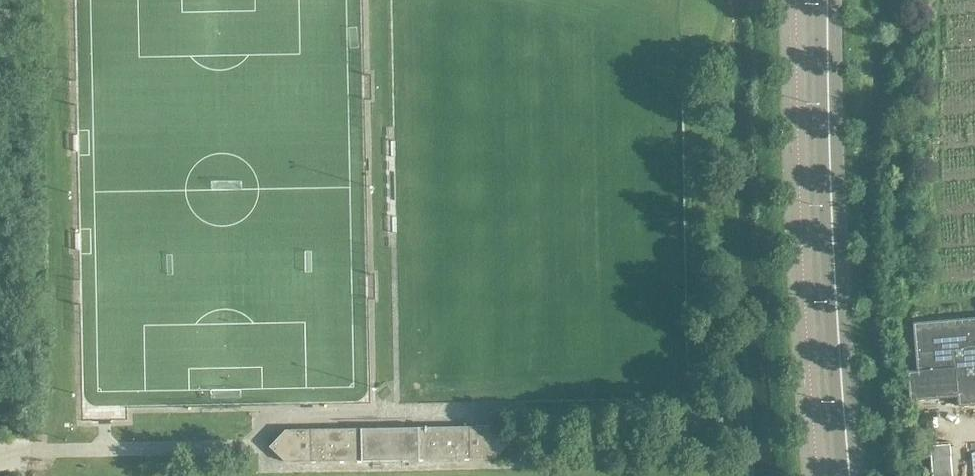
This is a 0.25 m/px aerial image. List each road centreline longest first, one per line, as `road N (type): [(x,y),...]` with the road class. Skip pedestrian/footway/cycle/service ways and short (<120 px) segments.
road 1 (tertiary): [(850,475),(827,0)]

